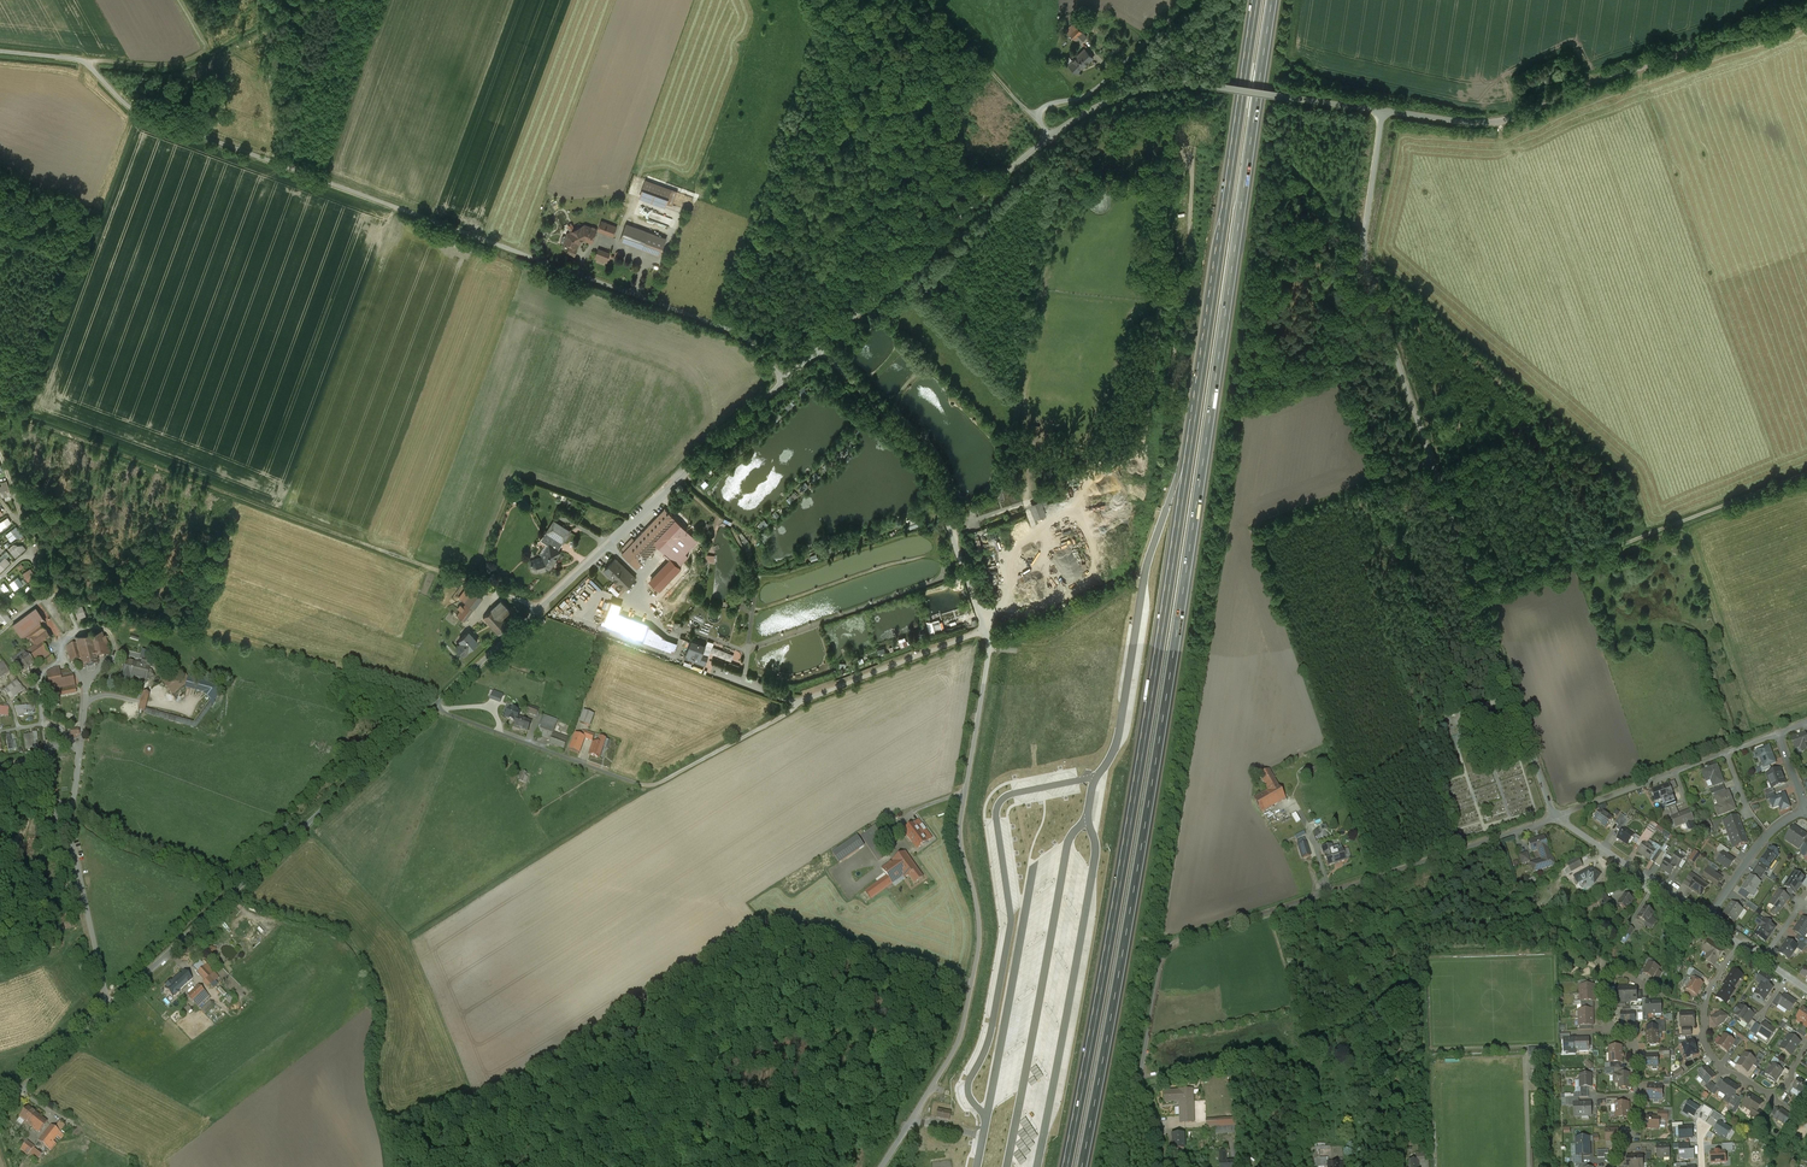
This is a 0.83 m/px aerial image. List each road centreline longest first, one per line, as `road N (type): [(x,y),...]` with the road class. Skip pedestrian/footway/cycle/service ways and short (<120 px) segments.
road 1 (motorway): [(1259,0),(1133,804),(1067,1166)]
road 2 (motorway): [(1082,1166),(1182,606),(1273,0)]
road 3 (unclassified): [(785,381),(731,330),(145,116),(83,61),(0,51)]
road 4 (unclassified): [(1382,110),(1366,266),(1559,817)]
road 5 (unclassified): [(1161,1166),(1142,1078),(1169,947),(1559,817)]
road 6 (unclassified): [(988,631),(799,701),(650,785),(434,707)]
road 7 (unclassified): [(19,1093),(434,707)]
road 8 (unclassified): [(988,631),(960,832),(981,919),(974,971),(958,1042),(880,1166)]
road 9 (unclassified): [(434,707),(785,381)]
road 10 (unclassified): [(1382,110),(1477,122),(1519,116),(1806,10)]
road 11 (track): [(1482,602),(1806,474)]
road 12 (unclassified): [(1052,133),(1120,94),(1174,82),(1382,110)]
road 13 (unclassified): [(819,348),(924,459),(988,631)]
road 14 (unclassified): [(819,348),(1052,133)]
road 15 (track): [(496,592),(240,499)]
road 16 (residential): [(1740,944),(1702,1006),(1711,1055),(1774,1098),(1806,1048)]
road 17 (residential): [(1614,1166),(1638,1125),(1640,1096),(1634,1048),(1605,1016),(1604,983),(1618,971),(1638,982)]
road 18 (unclassified): [(1191,0),(1093,89),(1046,103),(1036,113),(1052,133)]
road 19 (residential): [(1559,817),(1726,753)]
road 20 (residential): [(1559,817),(1705,919)]
road 21 (track): [(1036,113),(931,0)]
road 22 (residential): [(1806,810),(1768,835),(1705,919)]

